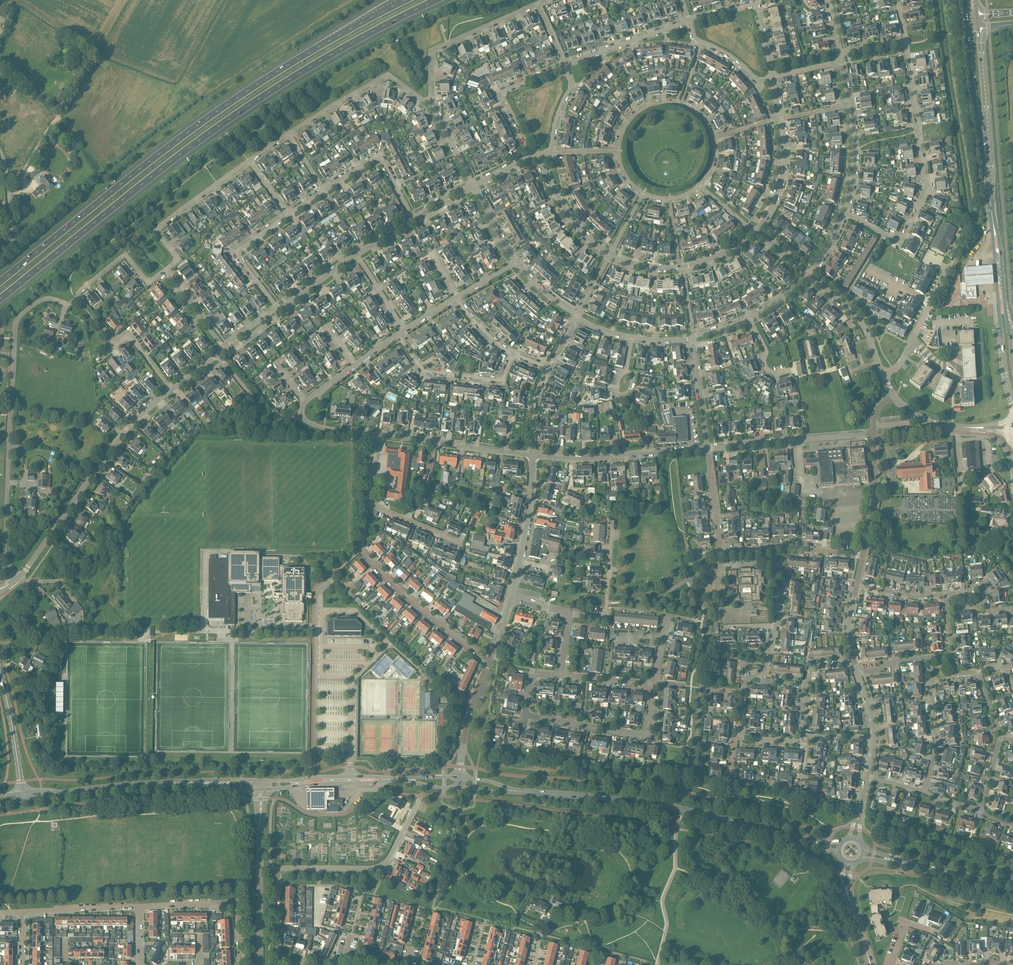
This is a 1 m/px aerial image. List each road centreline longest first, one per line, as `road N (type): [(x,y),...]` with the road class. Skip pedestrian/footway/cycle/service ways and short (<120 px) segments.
road 1 (motorway): [(0,300),(225,123),(437,0)]
road 2 (motorway): [(407,0),(221,110),(0,283)]
road 3 (residential): [(18,579),(5,551),(17,322),(41,300),(76,299)]
road 4 (secondary): [(806,840),(664,807),(516,791)]
road 5 (residential): [(277,964),(279,872),(382,867),(422,795)]
road 6 (residential): [(844,215),(903,240),(927,189),(905,42)]
road 7 (residential): [(18,579),(121,436),(172,390)]
road 8 (residential): [(699,186),(714,156),(709,129),(688,108),(661,103),(630,119),(619,142),(622,171),(643,194)]
road 9 (residential): [(653,684),(648,729),(638,736),(525,715),(534,678),(560,675)]
road 10 (secondary): [(459,778),(260,780)]
road 11 (secondary): [(267,789),(397,781),(458,789)]
road 12 (secondary): [(992,218),(1012,396)]
road 13 (residential): [(708,449),(533,456)]
road 14 (secondary): [(968,22),(990,194)]
road 15 (residential): [(538,4),(431,50),(432,104)]
road 16 (residential): [(490,661),(361,552)]
road 17 (residential): [(432,104),(389,75),(288,134)]
road 18 (secondary): [(990,194),(978,26)]
road 19 (residential): [(250,161),(158,229),(177,258),(166,272)]
road 20 (residential): [(873,434),(708,449)]
road 21 (residential): [(774,78),(786,152),(782,181),(753,232)]
road 22 (residential): [(533,456),(374,435)]
road 23 (residential): [(844,215),(856,150),(841,62)]
road 24 (residential): [(140,906),(235,905),(240,964)]
road 25 (residential): [(753,232),(727,252),(682,268),(610,254)]
road 26 (residential): [(513,355),(503,381),(422,370),(397,334)]
road 27 (residential): [(773,548),(722,550),(708,449)]
road 28 (secondary): [(1012,368),(992,218)]
road 29 (residential): [(690,21),(756,5),(774,78)]
road 30 (residential): [(511,597),(533,456)]
road 31 (residential): [(534,155),(502,94),(565,66)]
road 32 (residential): [(323,191),(383,159),(413,219)]
road 33 (residential): [(762,680),(780,614),(773,548)]
road 34 (residential): [(569,614),(606,617),(612,521)]
road 35 (residential): [(925,790),(936,732),(930,658)]
road 36 (residential): [(565,66),(690,21)]
road 37 (residential): [(278,311),(240,256),(289,214)]
road 38 (residential): [(883,374),(854,313),(808,274)]
road 39 (residential): [(610,254),(581,230),(534,155)]
road 40 (residential): [(863,557),(876,491),(873,434)]
road 41 (tertiary): [(22,793),(0,672)]
road 42 (residential): [(459,778),(468,719),(490,661)]
road 43 (residential): [(166,272),(144,280),(125,256),(76,299)]
road 44 (residential): [(259,964),(260,845)]

